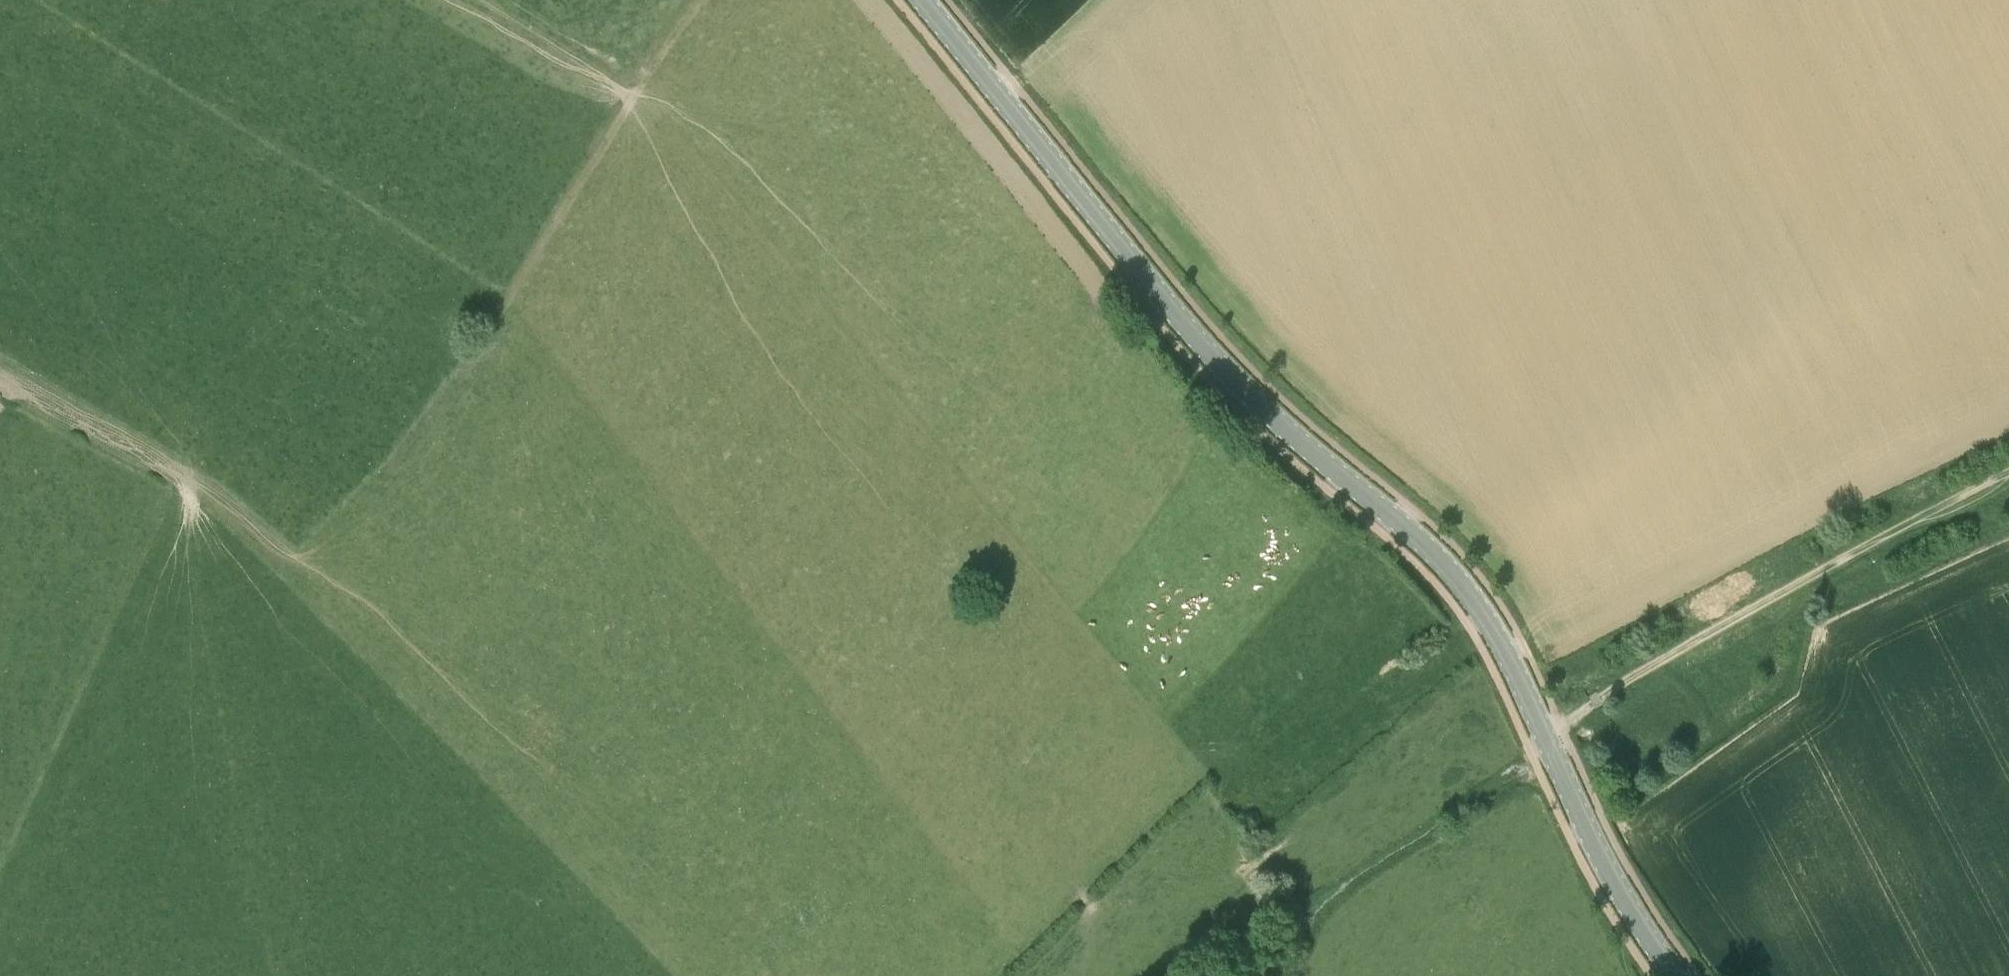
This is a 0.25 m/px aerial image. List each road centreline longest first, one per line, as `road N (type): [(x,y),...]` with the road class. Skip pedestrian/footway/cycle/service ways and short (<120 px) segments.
road 1 (secondary): [(1675,975),(1624,898),(1507,653),(1463,585),(1285,429),(1198,341),(922,0)]
road 2 (track): [(2008,472),(1675,651),(1581,712)]

